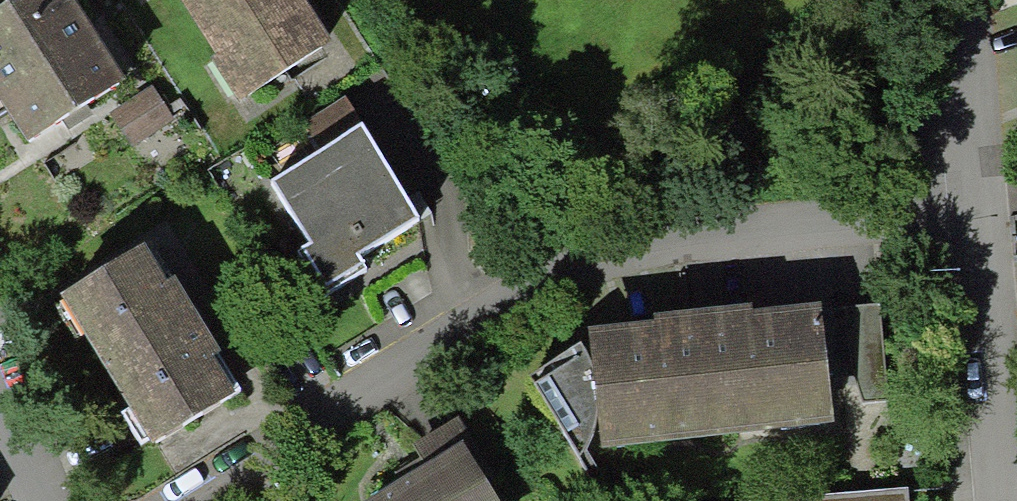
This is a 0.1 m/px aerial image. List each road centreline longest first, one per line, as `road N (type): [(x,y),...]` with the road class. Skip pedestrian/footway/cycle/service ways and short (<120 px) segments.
road 1 (residential): [(977,214),(697,233),(618,246),(520,287),(186,500)]
road 2 (residential): [(977,214),(1005,500)]
road 3 (residential): [(965,0),(977,214)]
road 4 (residential): [(46,500),(0,389)]

